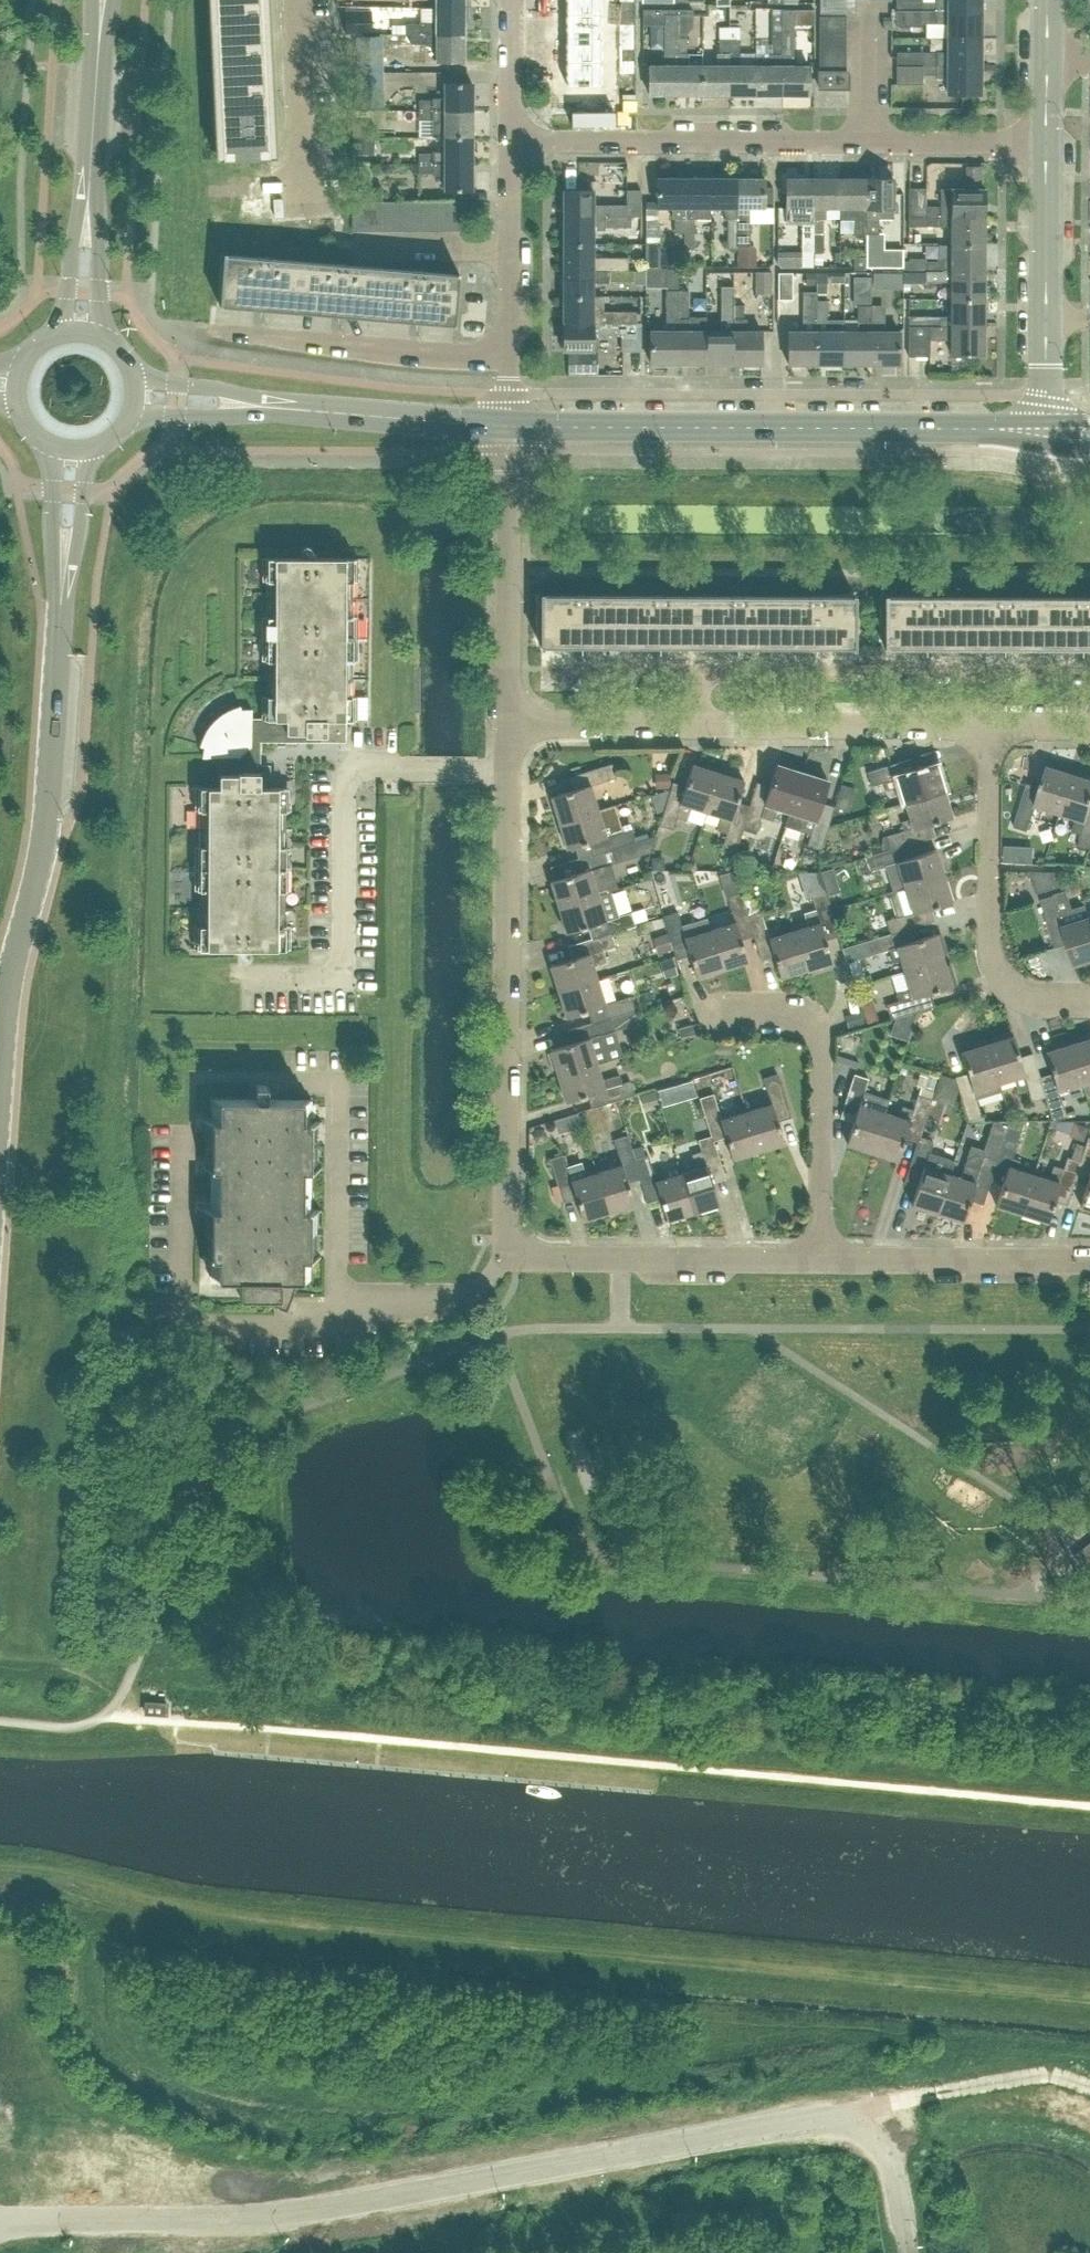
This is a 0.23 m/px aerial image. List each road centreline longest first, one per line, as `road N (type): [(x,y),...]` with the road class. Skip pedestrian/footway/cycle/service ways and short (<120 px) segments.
road 1 (unclassified): [(909,2252),(880,2142),(827,2118),(291,2214),(0,2222)]
road 2 (tertiary): [(1045,434),(509,428)]
road 3 (residential): [(1046,143),(511,142)]
road 4 (residential): [(519,1247),(506,1207),(509,772)]
road 5 (residential): [(509,772),(355,768),(343,787),(337,978),(236,974)]
road 6 (tertiary): [(0,1092),(8,983),(47,835),(60,633)]
road 7 (residential): [(1089,676),(701,675)]
road 8 (tertiary): [(509,428),(137,395)]
road 9 (residential): [(1089,1001),(1030,998),(997,975),(986,941),(991,723)]
road 10 (residential): [(823,1260),(818,1022),(797,1011),(713,1009)]
road 11 (residential): [(336,1298),(322,1316),(291,1326),(205,1326),(191,1316),(181,1296),(183,1135)]
road 12 (residential): [(823,1260),(550,1257),(519,1247)]
road 13 (residential): [(510,728),(509,428)]
road 14 (residential): [(508,355),(218,332)]
road 15 (residential): [(991,723),(701,722)]
road 16 (residential): [(1089,1257),(823,1260)]
road 17 (residential): [(289,1082),(337,1083),(336,1298)]
road 18 (residential): [(508,355),(511,142)]
road 19 (residential): [(336,1298),(369,1303),(482,1286),(519,1247)]
road 20 (residential): [(304,193),(295,0)]
road 21 (residential): [(701,722),(510,728)]
road 22 (tertiary): [(47,446),(60,633)]
road 23 (tertiary): [(60,633),(89,451)]
road 24 (unclassified): [(1045,315),(1046,143)]
road 25 (tertiary): [(99,30),(87,197)]
road 26 (residential): [(701,675),(546,671)]
road 27 (residential): [(511,142),(511,0)]
road 28 (tertiary): [(106,337),(87,197)]
road 29 (tertiary): [(87,197),(56,332)]

